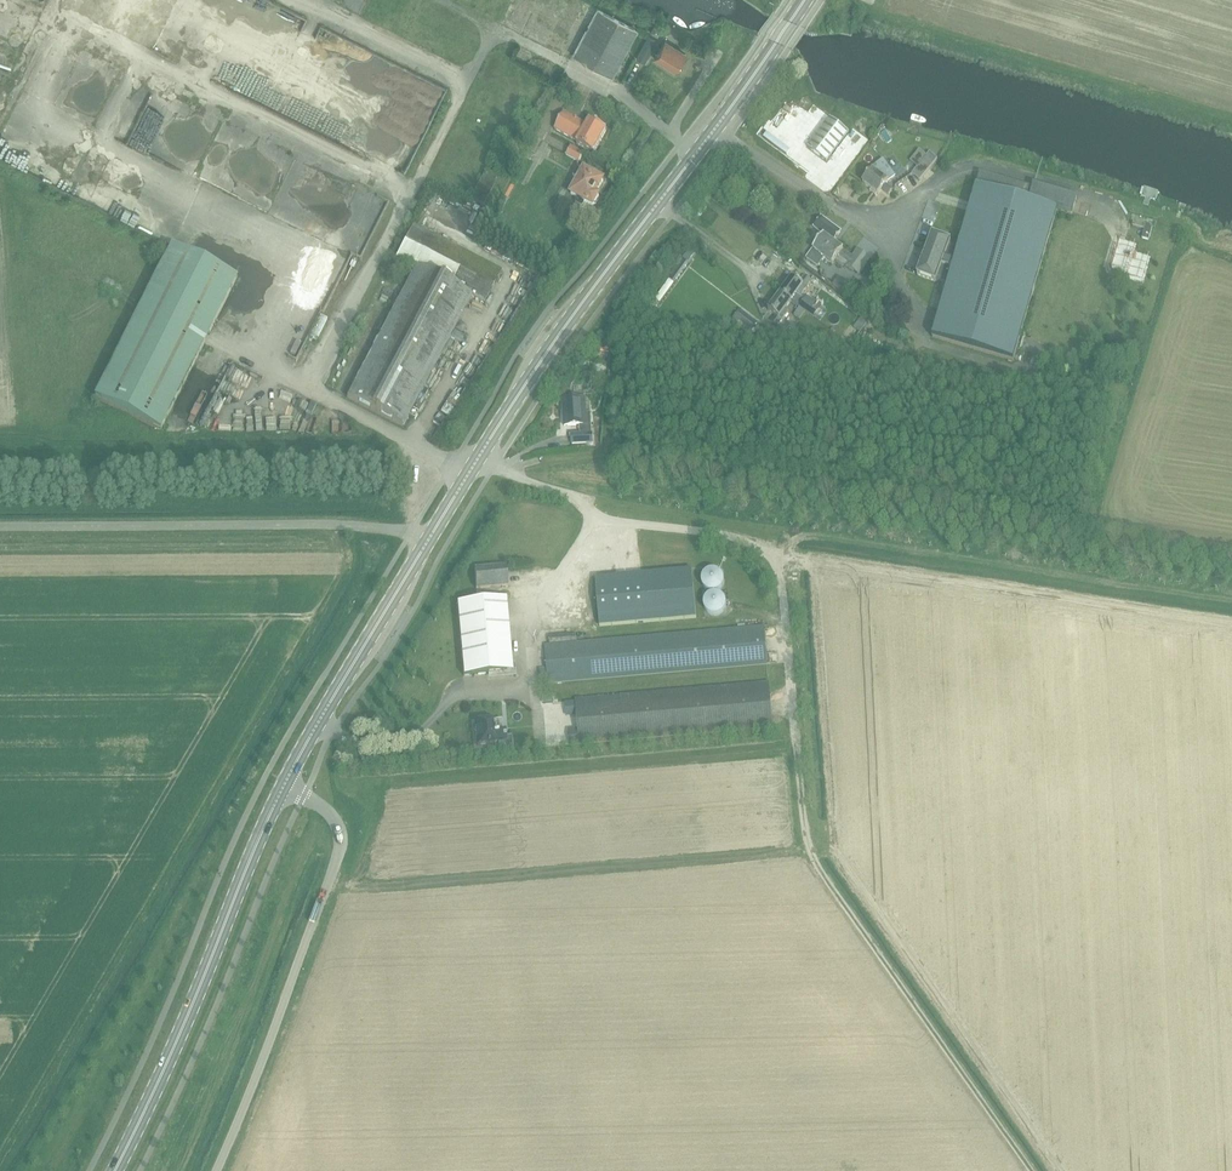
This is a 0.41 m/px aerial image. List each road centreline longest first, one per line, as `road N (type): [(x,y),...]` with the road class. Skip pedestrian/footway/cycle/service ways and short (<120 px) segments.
road 1 (secondary): [(284,786),(543,358),(804,0)]
road 2 (track): [(1032,1170),(809,852),(780,581),(769,554),(731,536),(600,522)]
road 3 (unclassified): [(284,786),(332,813),(339,849),(216,1170)]
road 4 (secondary): [(114,1170),(284,786)]

